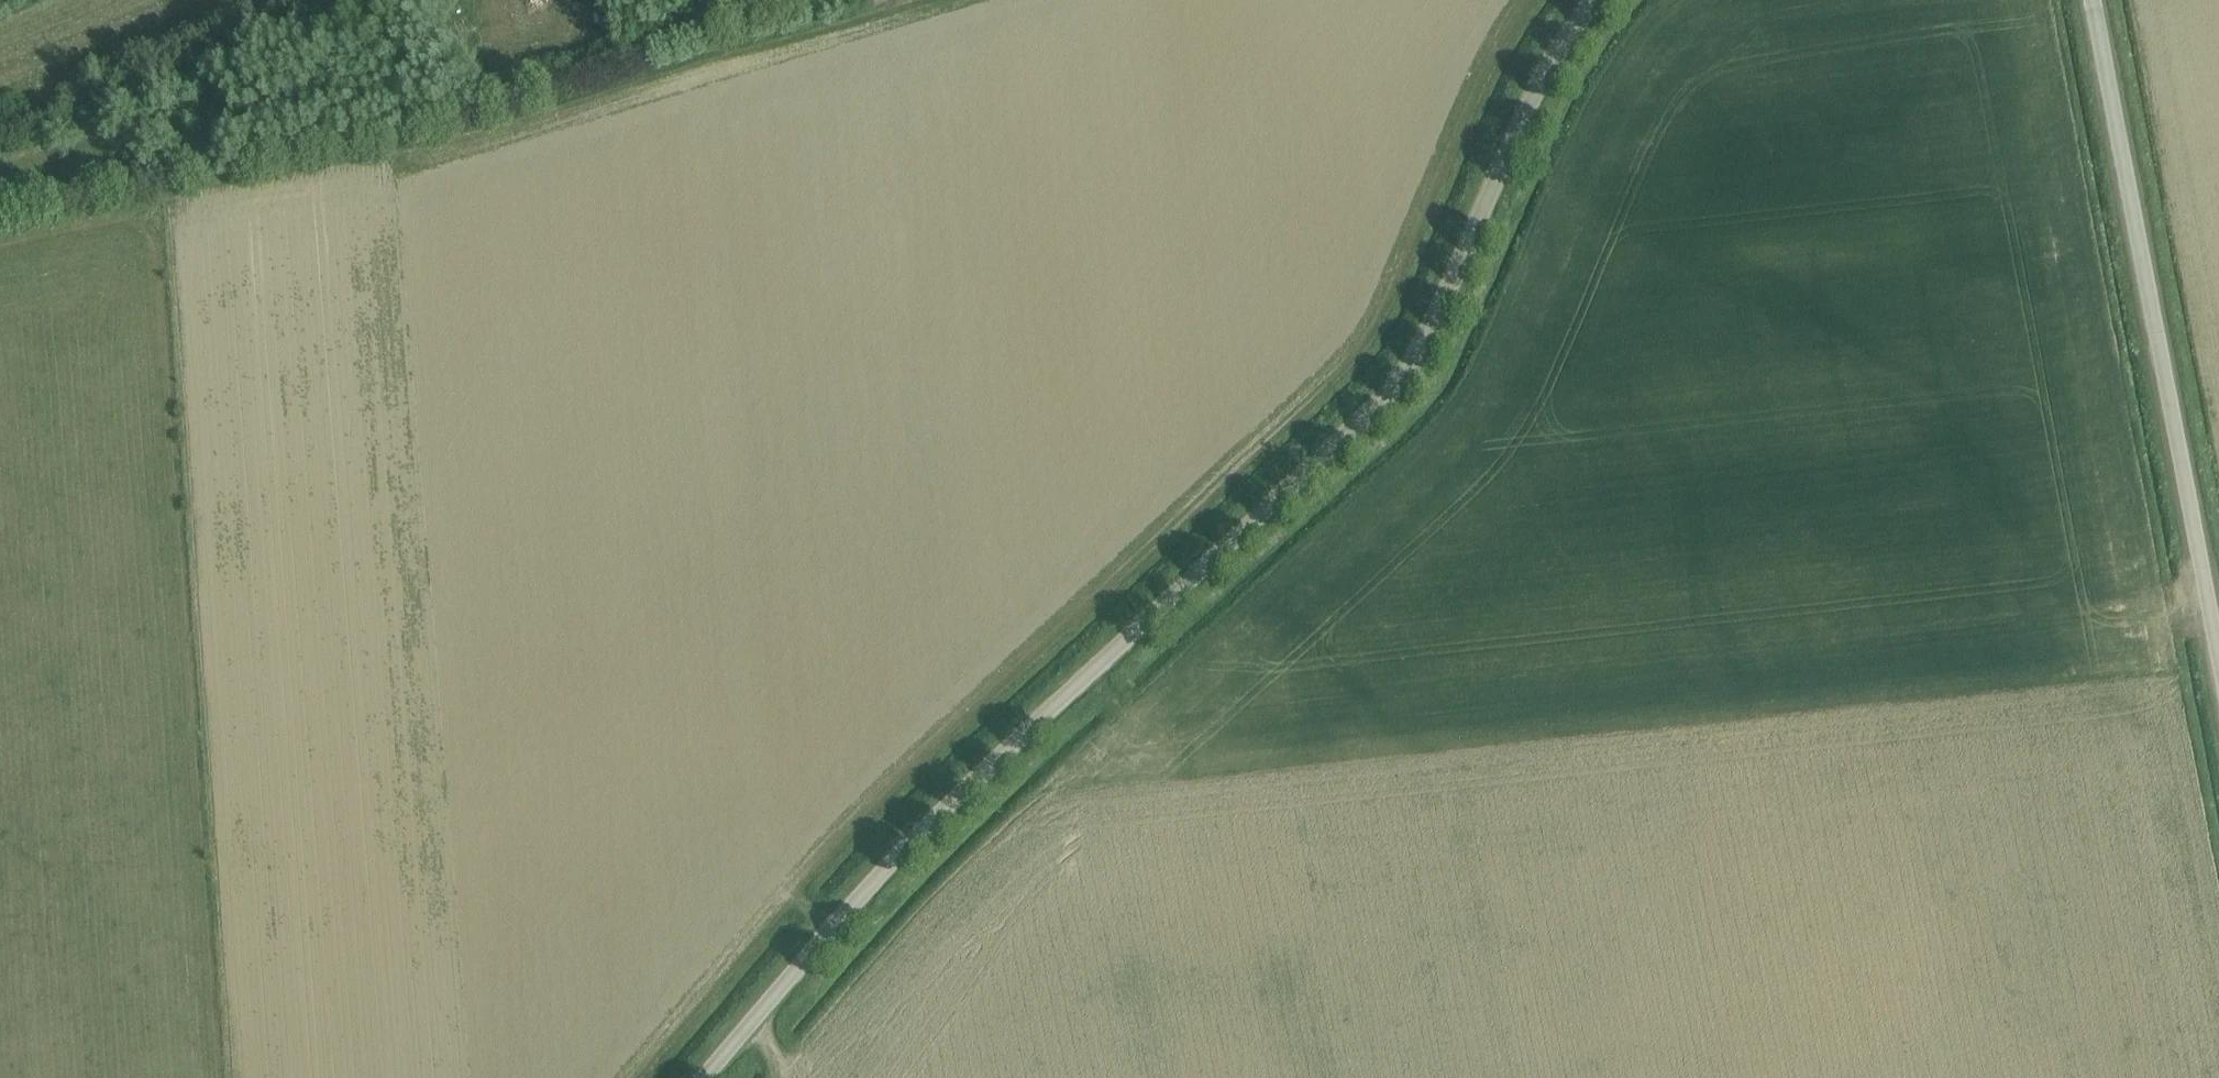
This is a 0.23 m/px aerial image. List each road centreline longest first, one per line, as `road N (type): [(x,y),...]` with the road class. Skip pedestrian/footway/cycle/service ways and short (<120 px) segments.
road 1 (unclassified): [(1596,0),(1547,69),(1432,330),(1396,385),(935,819),(705,1077)]
road 2 (track): [(0,229),(153,200),(216,1077)]
road 3 (unclassified): [(2218,691),(2090,0)]

